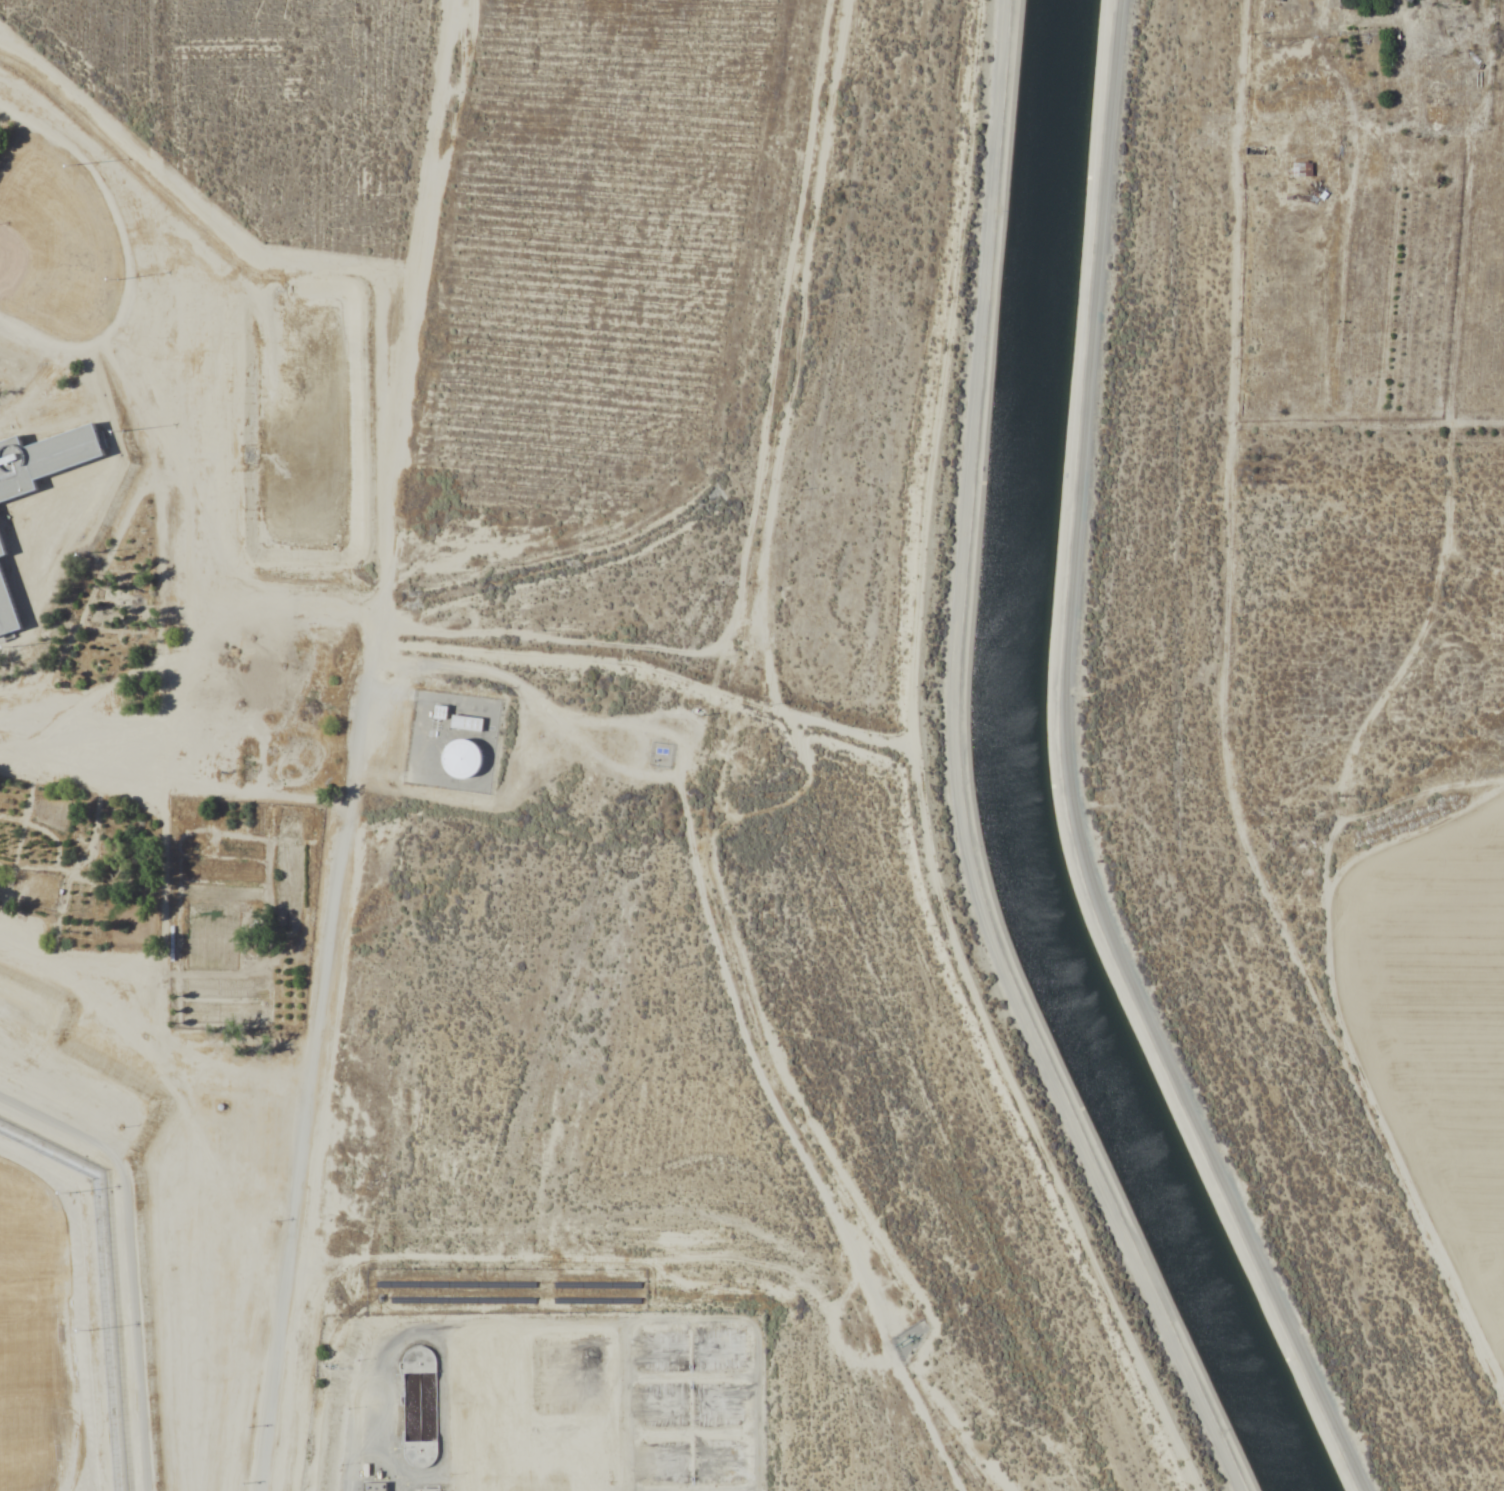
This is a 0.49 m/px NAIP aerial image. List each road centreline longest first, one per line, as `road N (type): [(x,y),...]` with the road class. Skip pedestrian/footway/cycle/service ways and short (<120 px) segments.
road 1 (track): [(1005,1490),(920,1375),(935,1327),(782,1078),(709,847),(716,821),(803,787),(804,755),(764,644),(758,583),(799,357),(846,0)]

